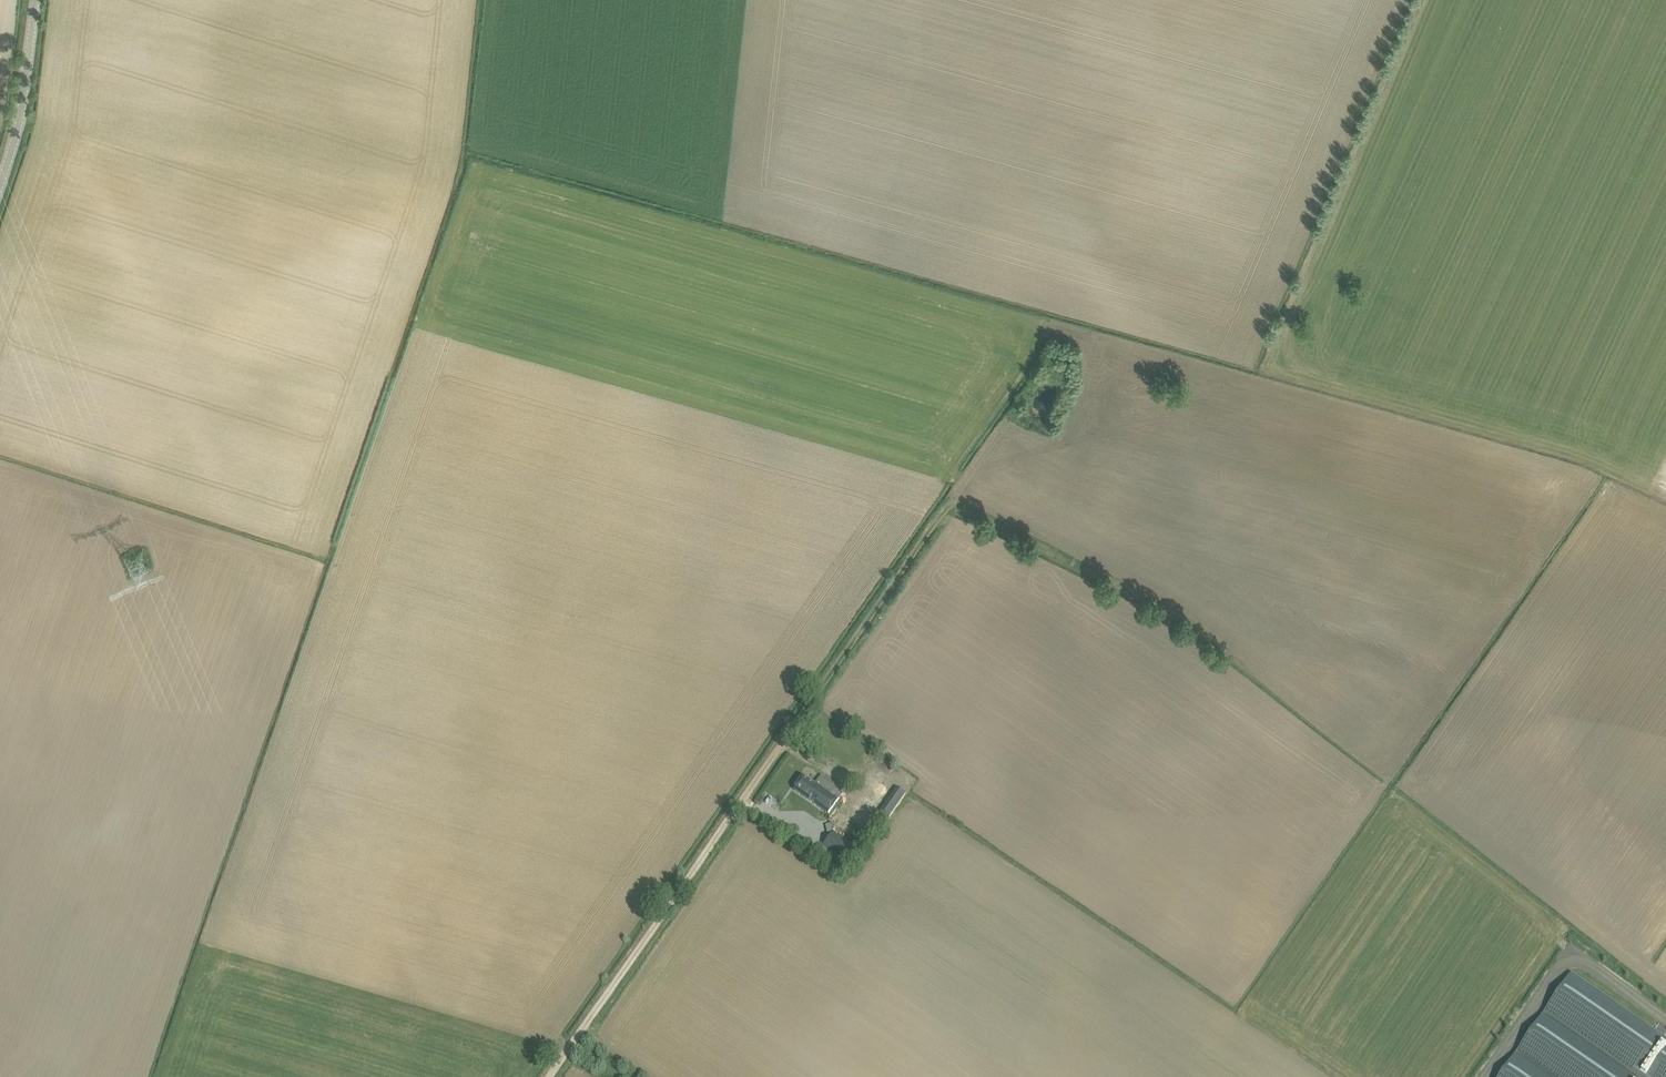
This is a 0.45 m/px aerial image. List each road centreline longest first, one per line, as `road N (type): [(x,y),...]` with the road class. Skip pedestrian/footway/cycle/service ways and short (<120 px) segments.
road 1 (track): [(574,1045),(797,716)]
road 2 (unclassified): [(0,191),(35,0)]

